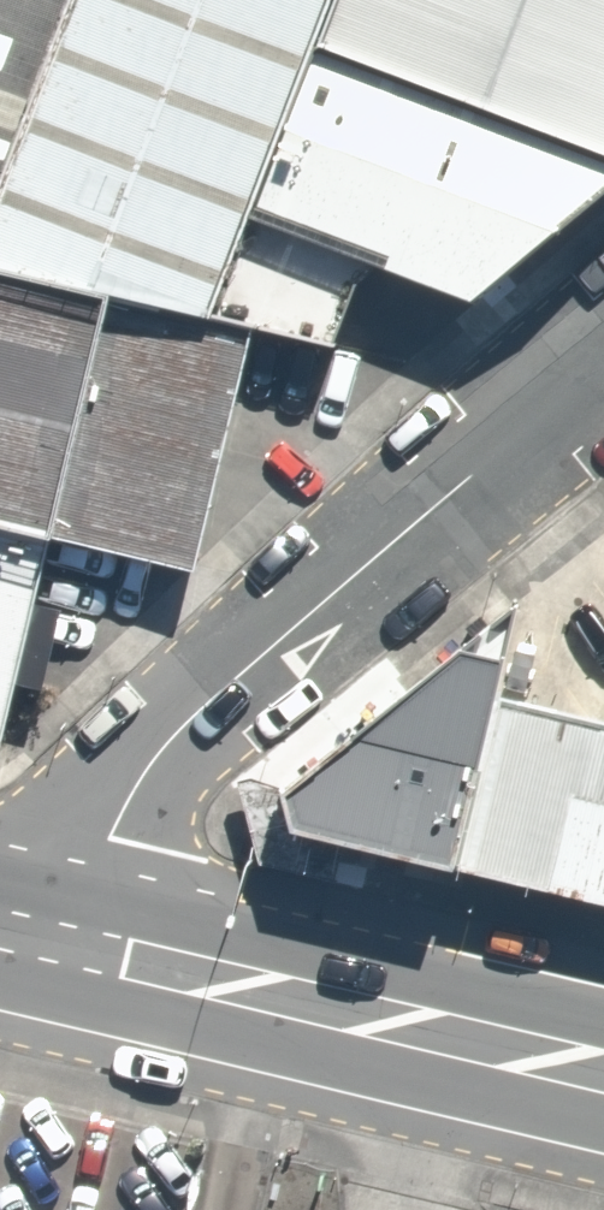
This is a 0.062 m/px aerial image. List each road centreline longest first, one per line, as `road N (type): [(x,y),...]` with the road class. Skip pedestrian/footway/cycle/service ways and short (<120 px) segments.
road 1 (residential): [(75,949),(106,842),(167,739),(603,360)]
road 2 (secondary): [(75,949),(603,1075)]

